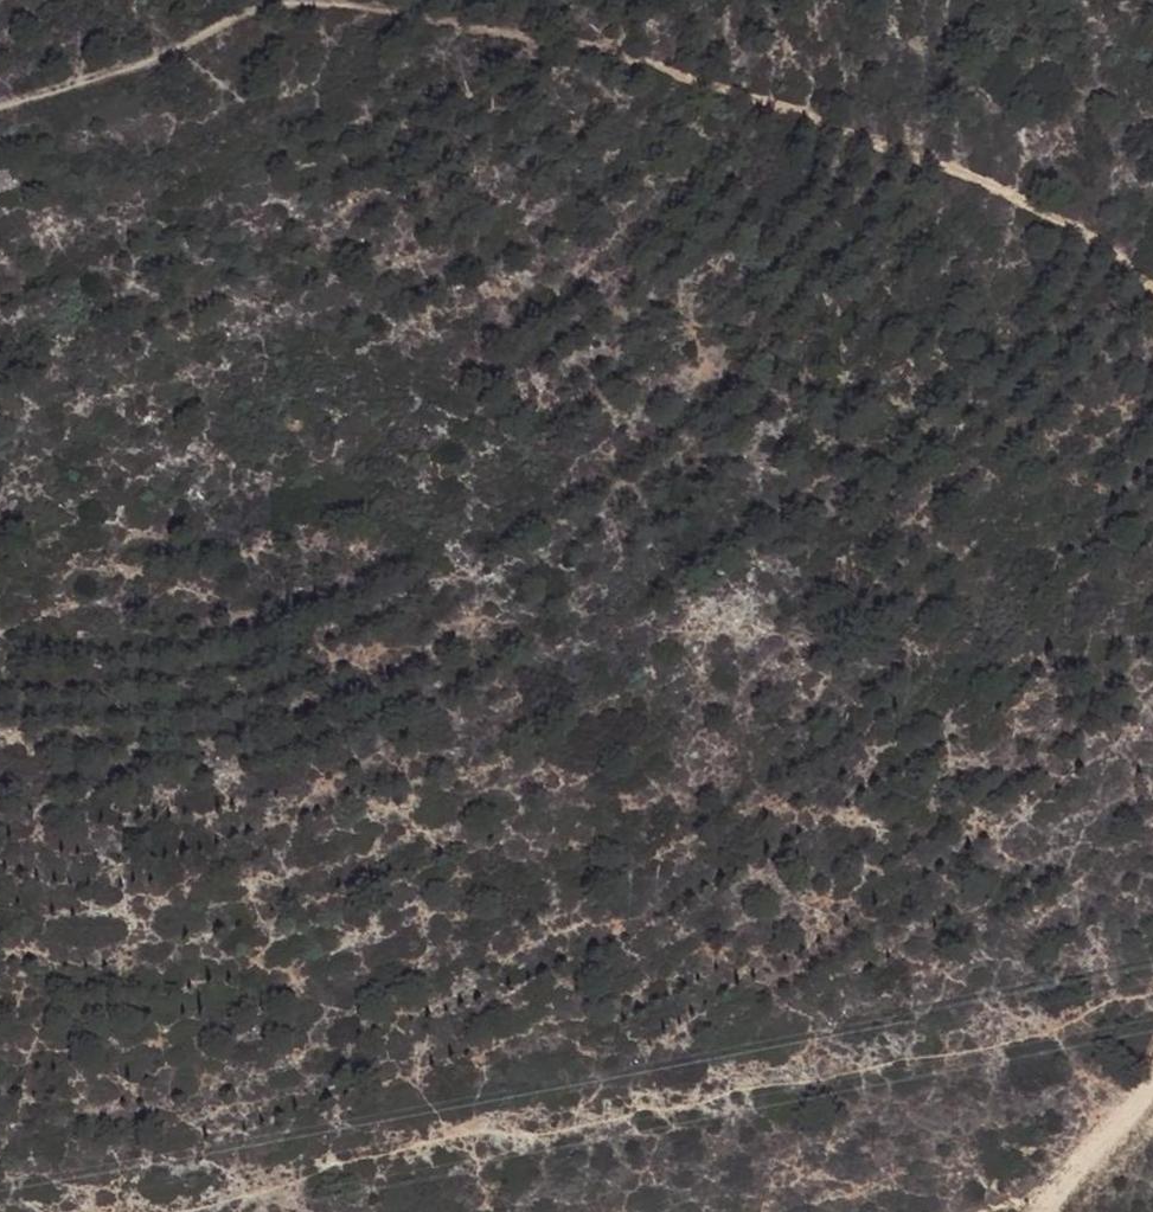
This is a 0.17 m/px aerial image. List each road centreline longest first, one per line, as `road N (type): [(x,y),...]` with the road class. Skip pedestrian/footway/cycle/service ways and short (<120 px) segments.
road 1 (track): [(1053,1211),(1152,1085)]

